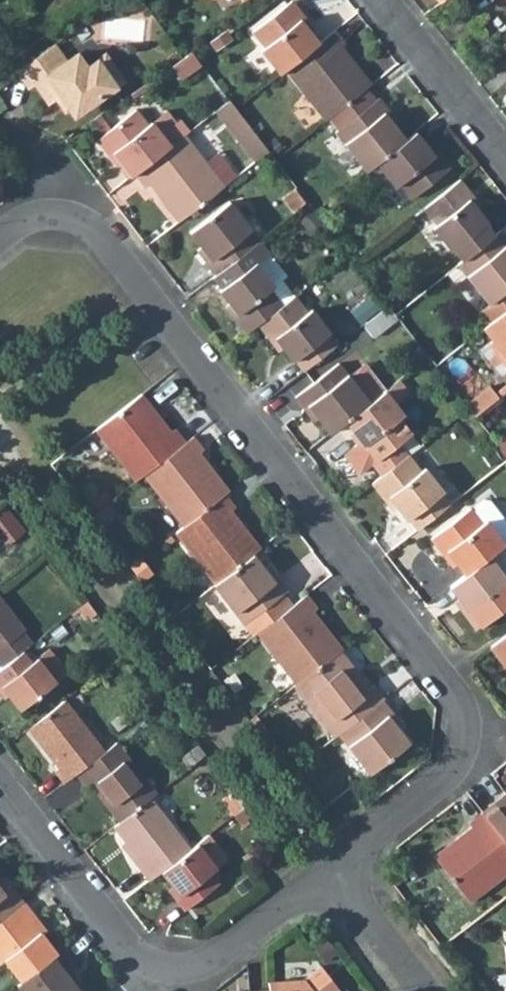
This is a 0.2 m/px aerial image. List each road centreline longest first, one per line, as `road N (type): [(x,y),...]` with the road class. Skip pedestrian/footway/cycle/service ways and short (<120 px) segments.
road 1 (residential): [(329,865),(459,763),(468,734),(463,704),(103,233),(65,214),(25,219),(0,237)]
road 2 (residential): [(329,865),(200,962),(164,965),(128,951),(0,783)]
road 3 (residential): [(505,163),(374,0)]
road 4 (residential): [(425,990),(329,865)]

